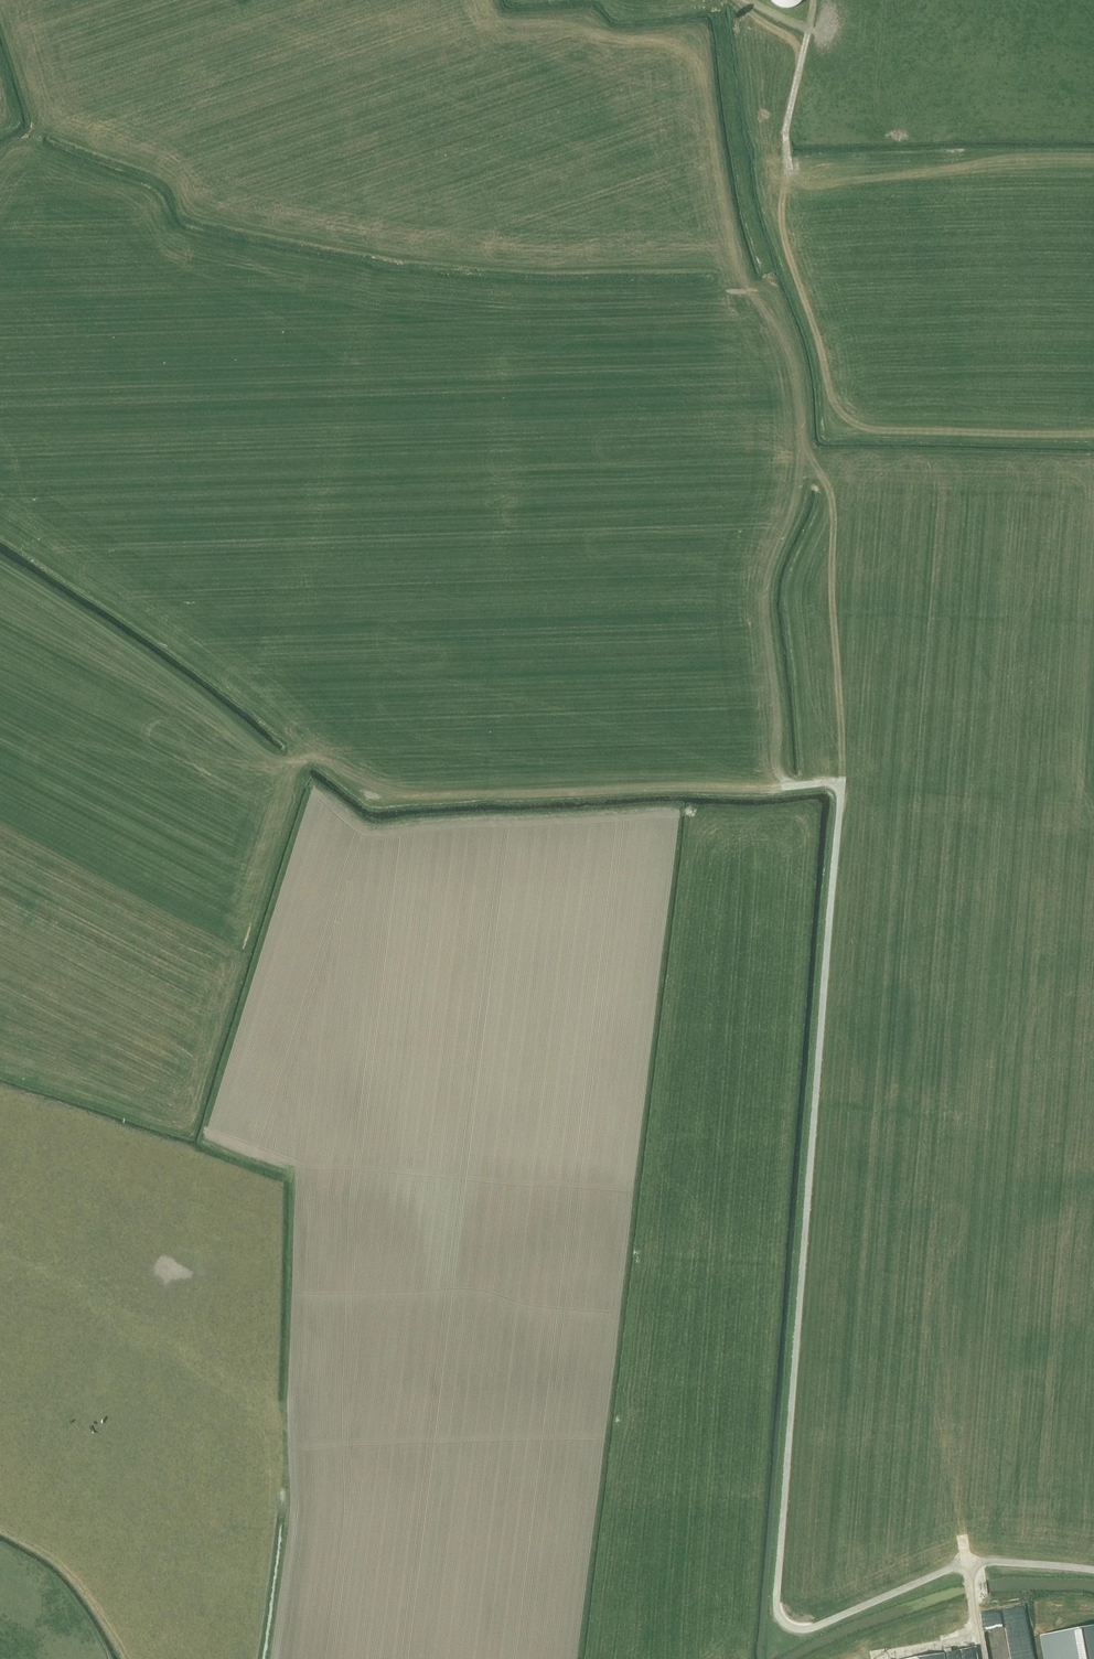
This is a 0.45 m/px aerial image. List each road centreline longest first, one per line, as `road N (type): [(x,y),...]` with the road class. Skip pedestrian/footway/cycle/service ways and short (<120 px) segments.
road 1 (track): [(1093,1570),(967,1563),(805,1629),(784,1622),(776,1610),(841,793),(828,781),(782,787)]

